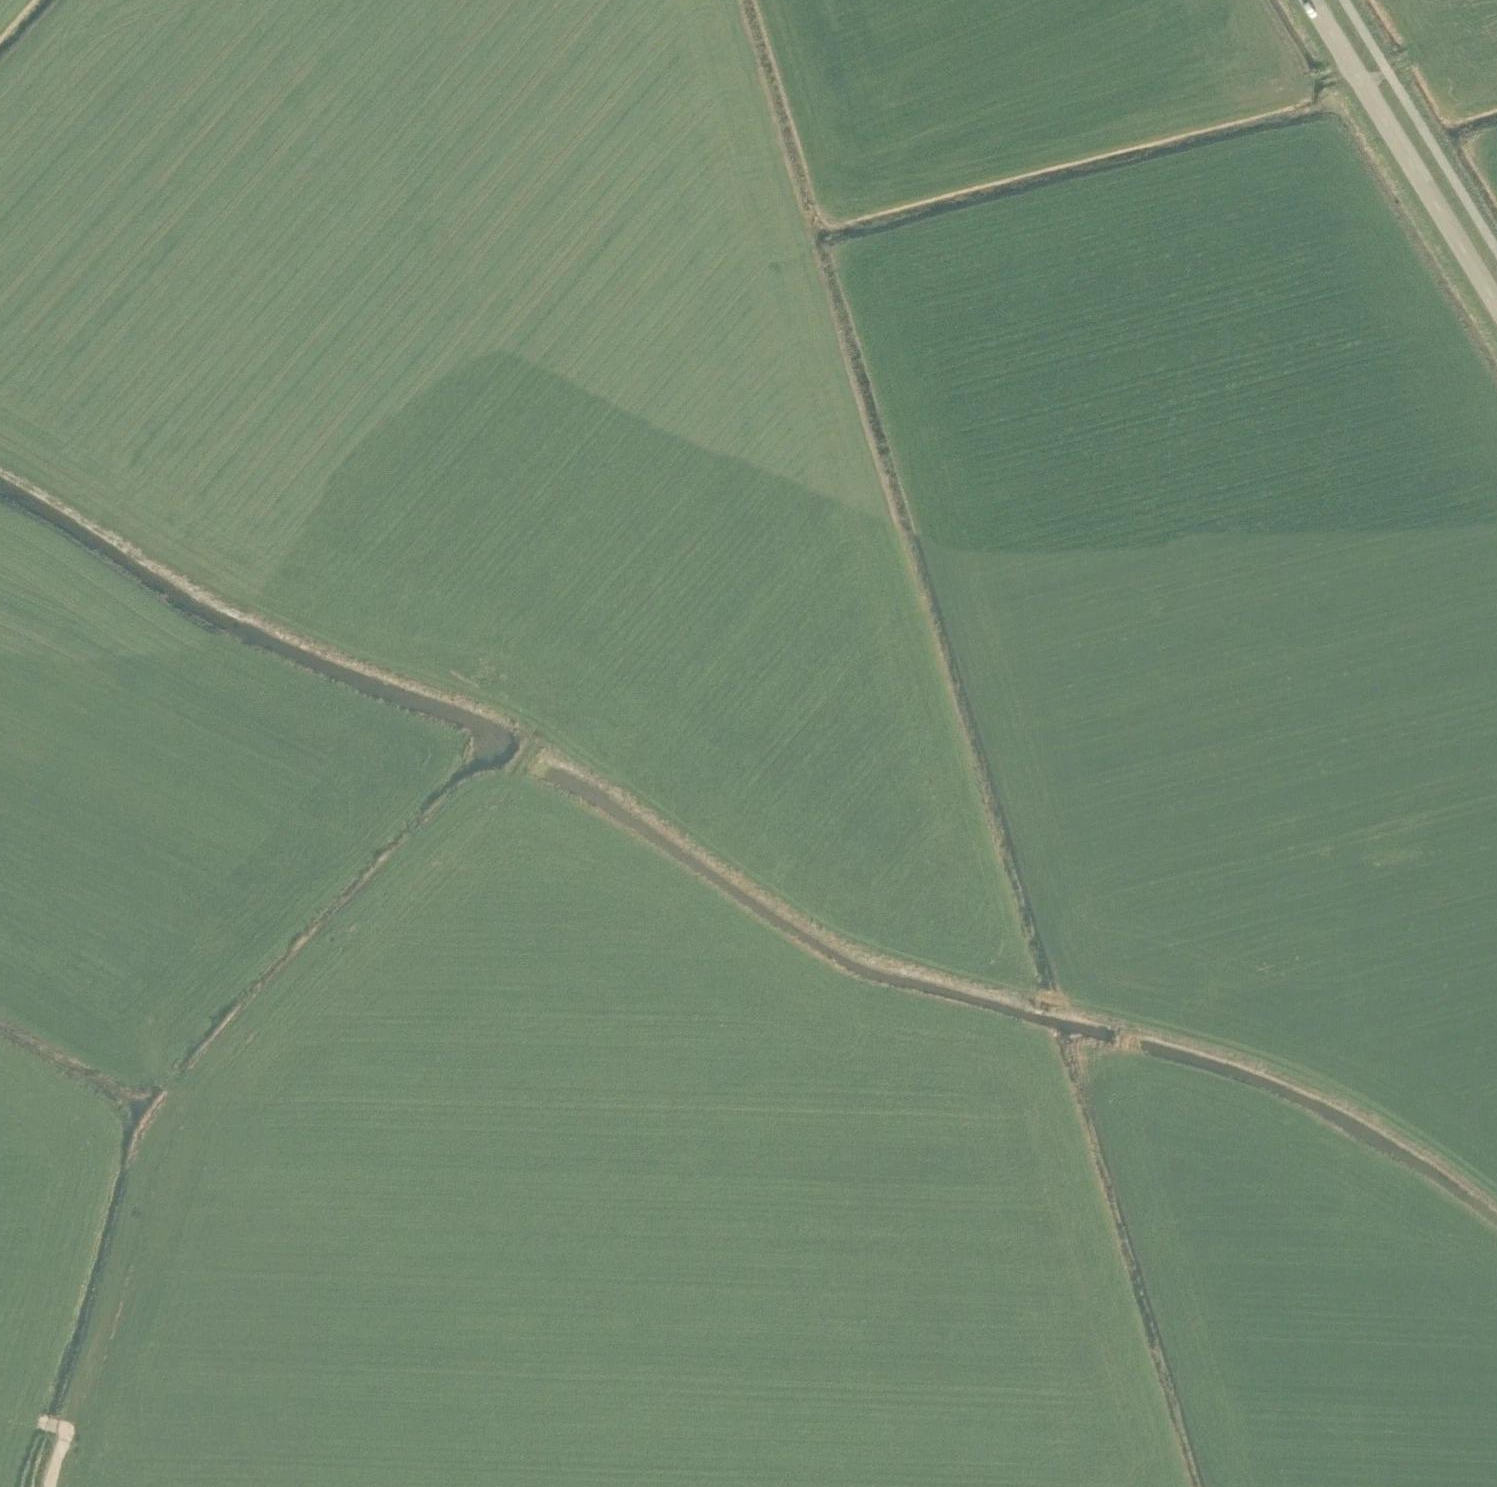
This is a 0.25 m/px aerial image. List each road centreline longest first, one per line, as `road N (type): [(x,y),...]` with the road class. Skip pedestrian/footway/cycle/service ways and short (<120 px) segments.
road 1 (secondary): [(1496,302),(1313,0)]

